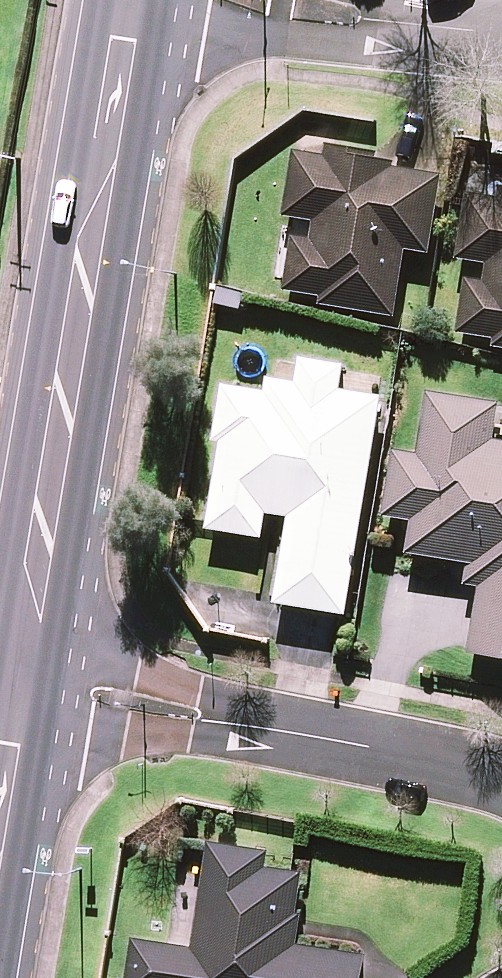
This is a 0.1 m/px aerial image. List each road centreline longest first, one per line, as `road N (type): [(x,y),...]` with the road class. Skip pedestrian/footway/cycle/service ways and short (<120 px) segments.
road 1 (secondary): [(143,0),(116,166),(88,242),(34,570),(33,685)]
road 2 (residential): [(33,685),(501,777)]
road 3 (residential): [(291,0),(501,35)]
road 4 (secondary): [(33,685),(0,862)]

